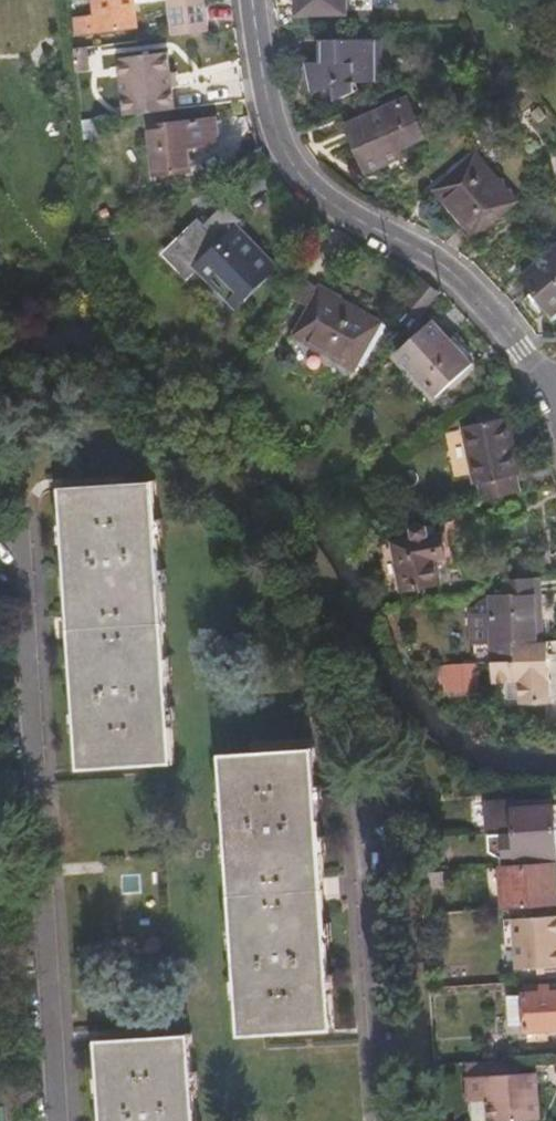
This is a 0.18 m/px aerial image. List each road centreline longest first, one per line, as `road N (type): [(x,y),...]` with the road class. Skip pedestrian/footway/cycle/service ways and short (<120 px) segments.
road 1 (residential): [(258,0),(282,147),(323,198),(470,284),(555,395)]

